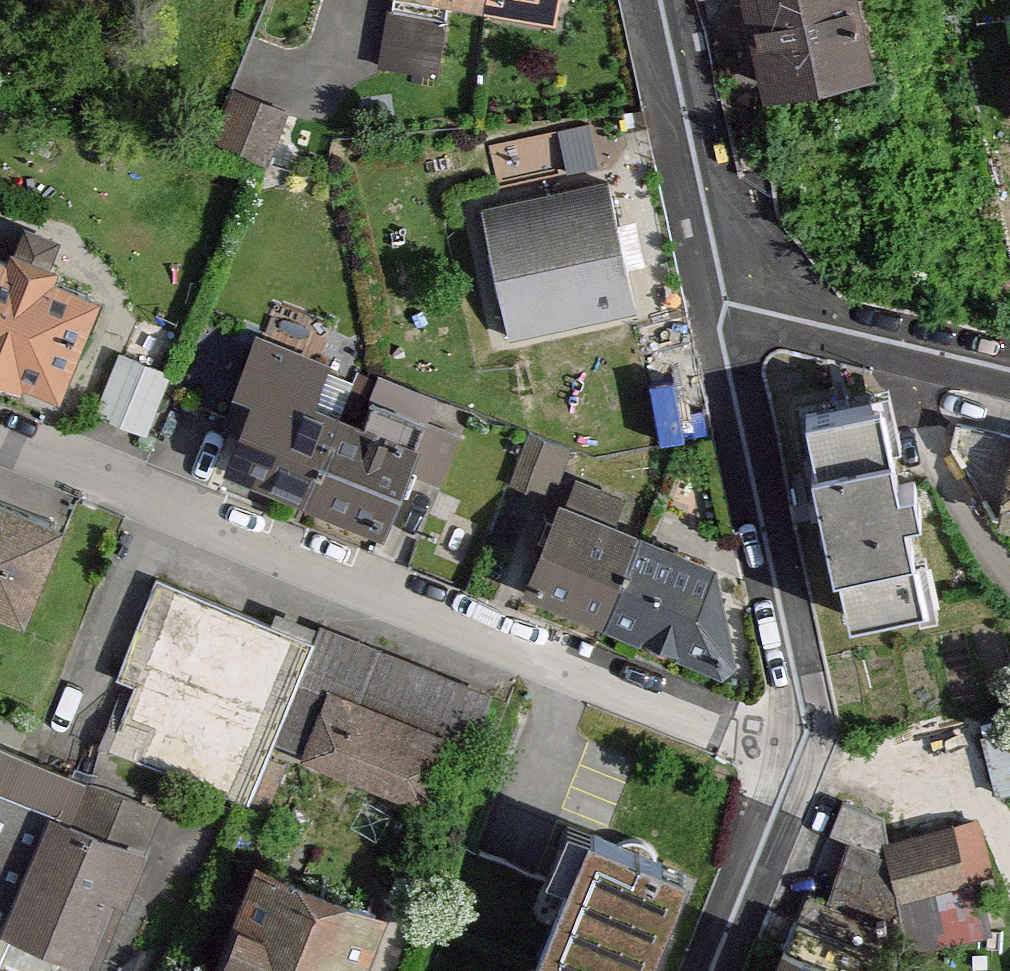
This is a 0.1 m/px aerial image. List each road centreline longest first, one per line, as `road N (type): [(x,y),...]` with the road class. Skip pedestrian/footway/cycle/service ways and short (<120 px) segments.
road 1 (residential): [(0,433),(800,738)]
road 2 (residential): [(800,738),(694,239)]
road 3 (residential): [(1009,569),(986,546),(902,387),(899,341)]
road 4 (residential): [(694,239),(645,0)]
road 5 (residential): [(727,970),(800,738)]
road 6 (residential): [(899,341),(782,311),(694,239)]

